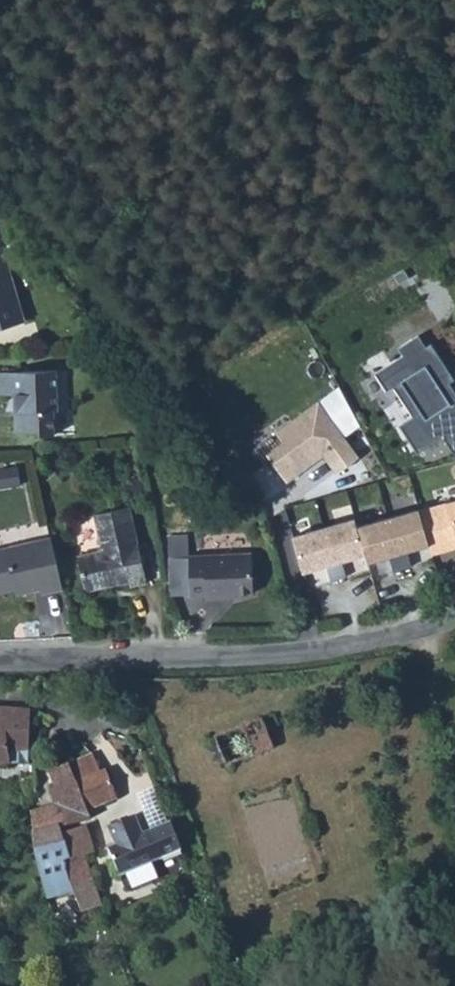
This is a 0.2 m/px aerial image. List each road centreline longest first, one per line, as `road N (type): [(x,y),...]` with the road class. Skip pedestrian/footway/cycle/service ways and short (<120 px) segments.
road 1 (residential): [(0,658),(236,655),(368,640),(454,617)]

